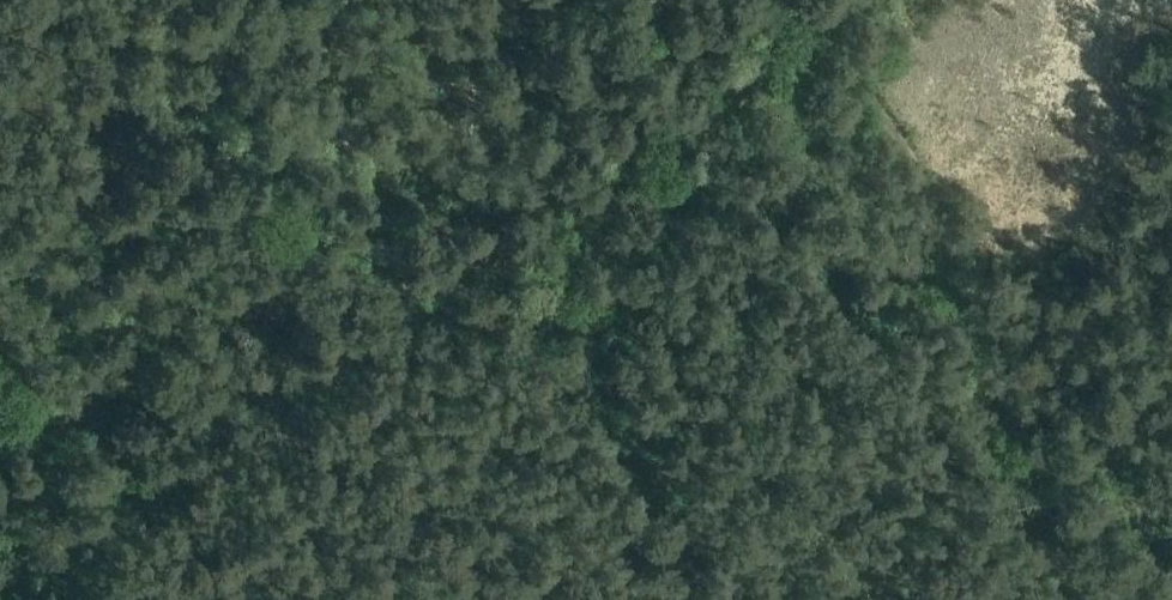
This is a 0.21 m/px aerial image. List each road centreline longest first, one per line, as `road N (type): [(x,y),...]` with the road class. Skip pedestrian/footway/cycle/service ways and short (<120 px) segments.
road 1 (track): [(1084,599),(953,319),(913,157),(838,27)]

